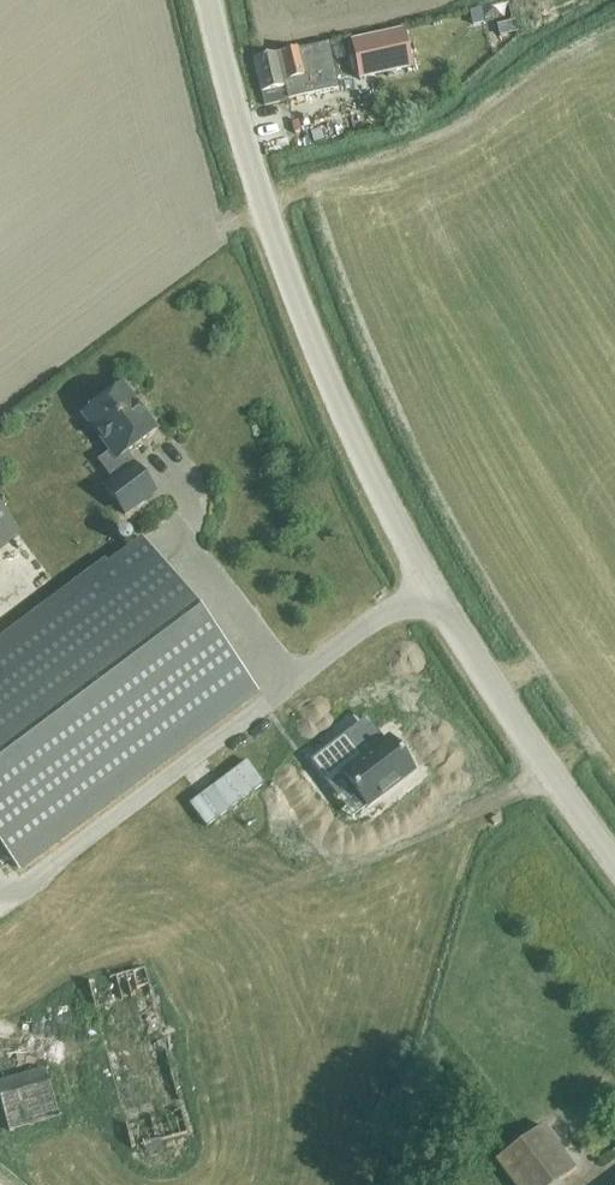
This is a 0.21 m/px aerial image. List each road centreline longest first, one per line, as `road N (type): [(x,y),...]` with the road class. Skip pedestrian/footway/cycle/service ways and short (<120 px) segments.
road 1 (unclassified): [(614,864),(423,585),(376,485),(272,231),(210,0)]

